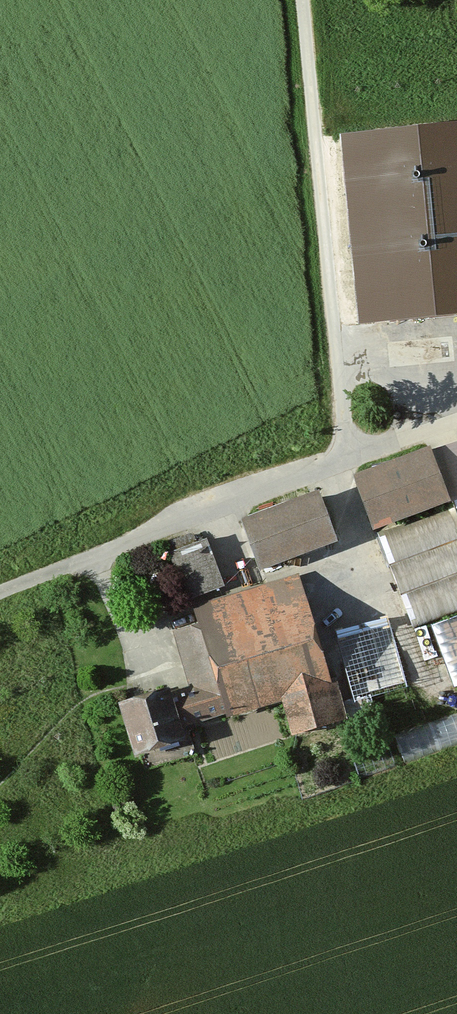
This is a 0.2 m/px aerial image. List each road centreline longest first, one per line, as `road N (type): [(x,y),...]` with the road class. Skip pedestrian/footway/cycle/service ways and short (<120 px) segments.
road 1 (track): [(303,0),(347,459)]

